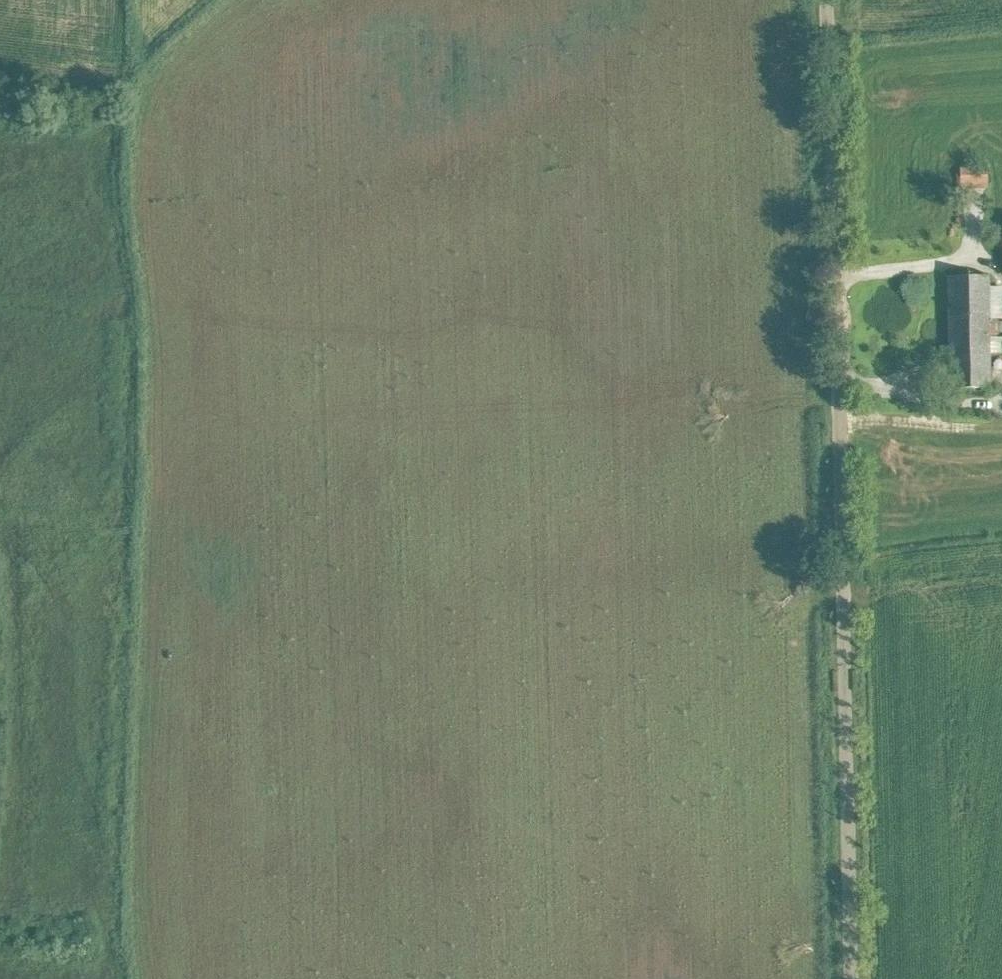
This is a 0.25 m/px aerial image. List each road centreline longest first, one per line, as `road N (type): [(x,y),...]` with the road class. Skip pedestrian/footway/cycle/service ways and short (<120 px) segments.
road 1 (unclassified): [(851,978),(827,0)]

